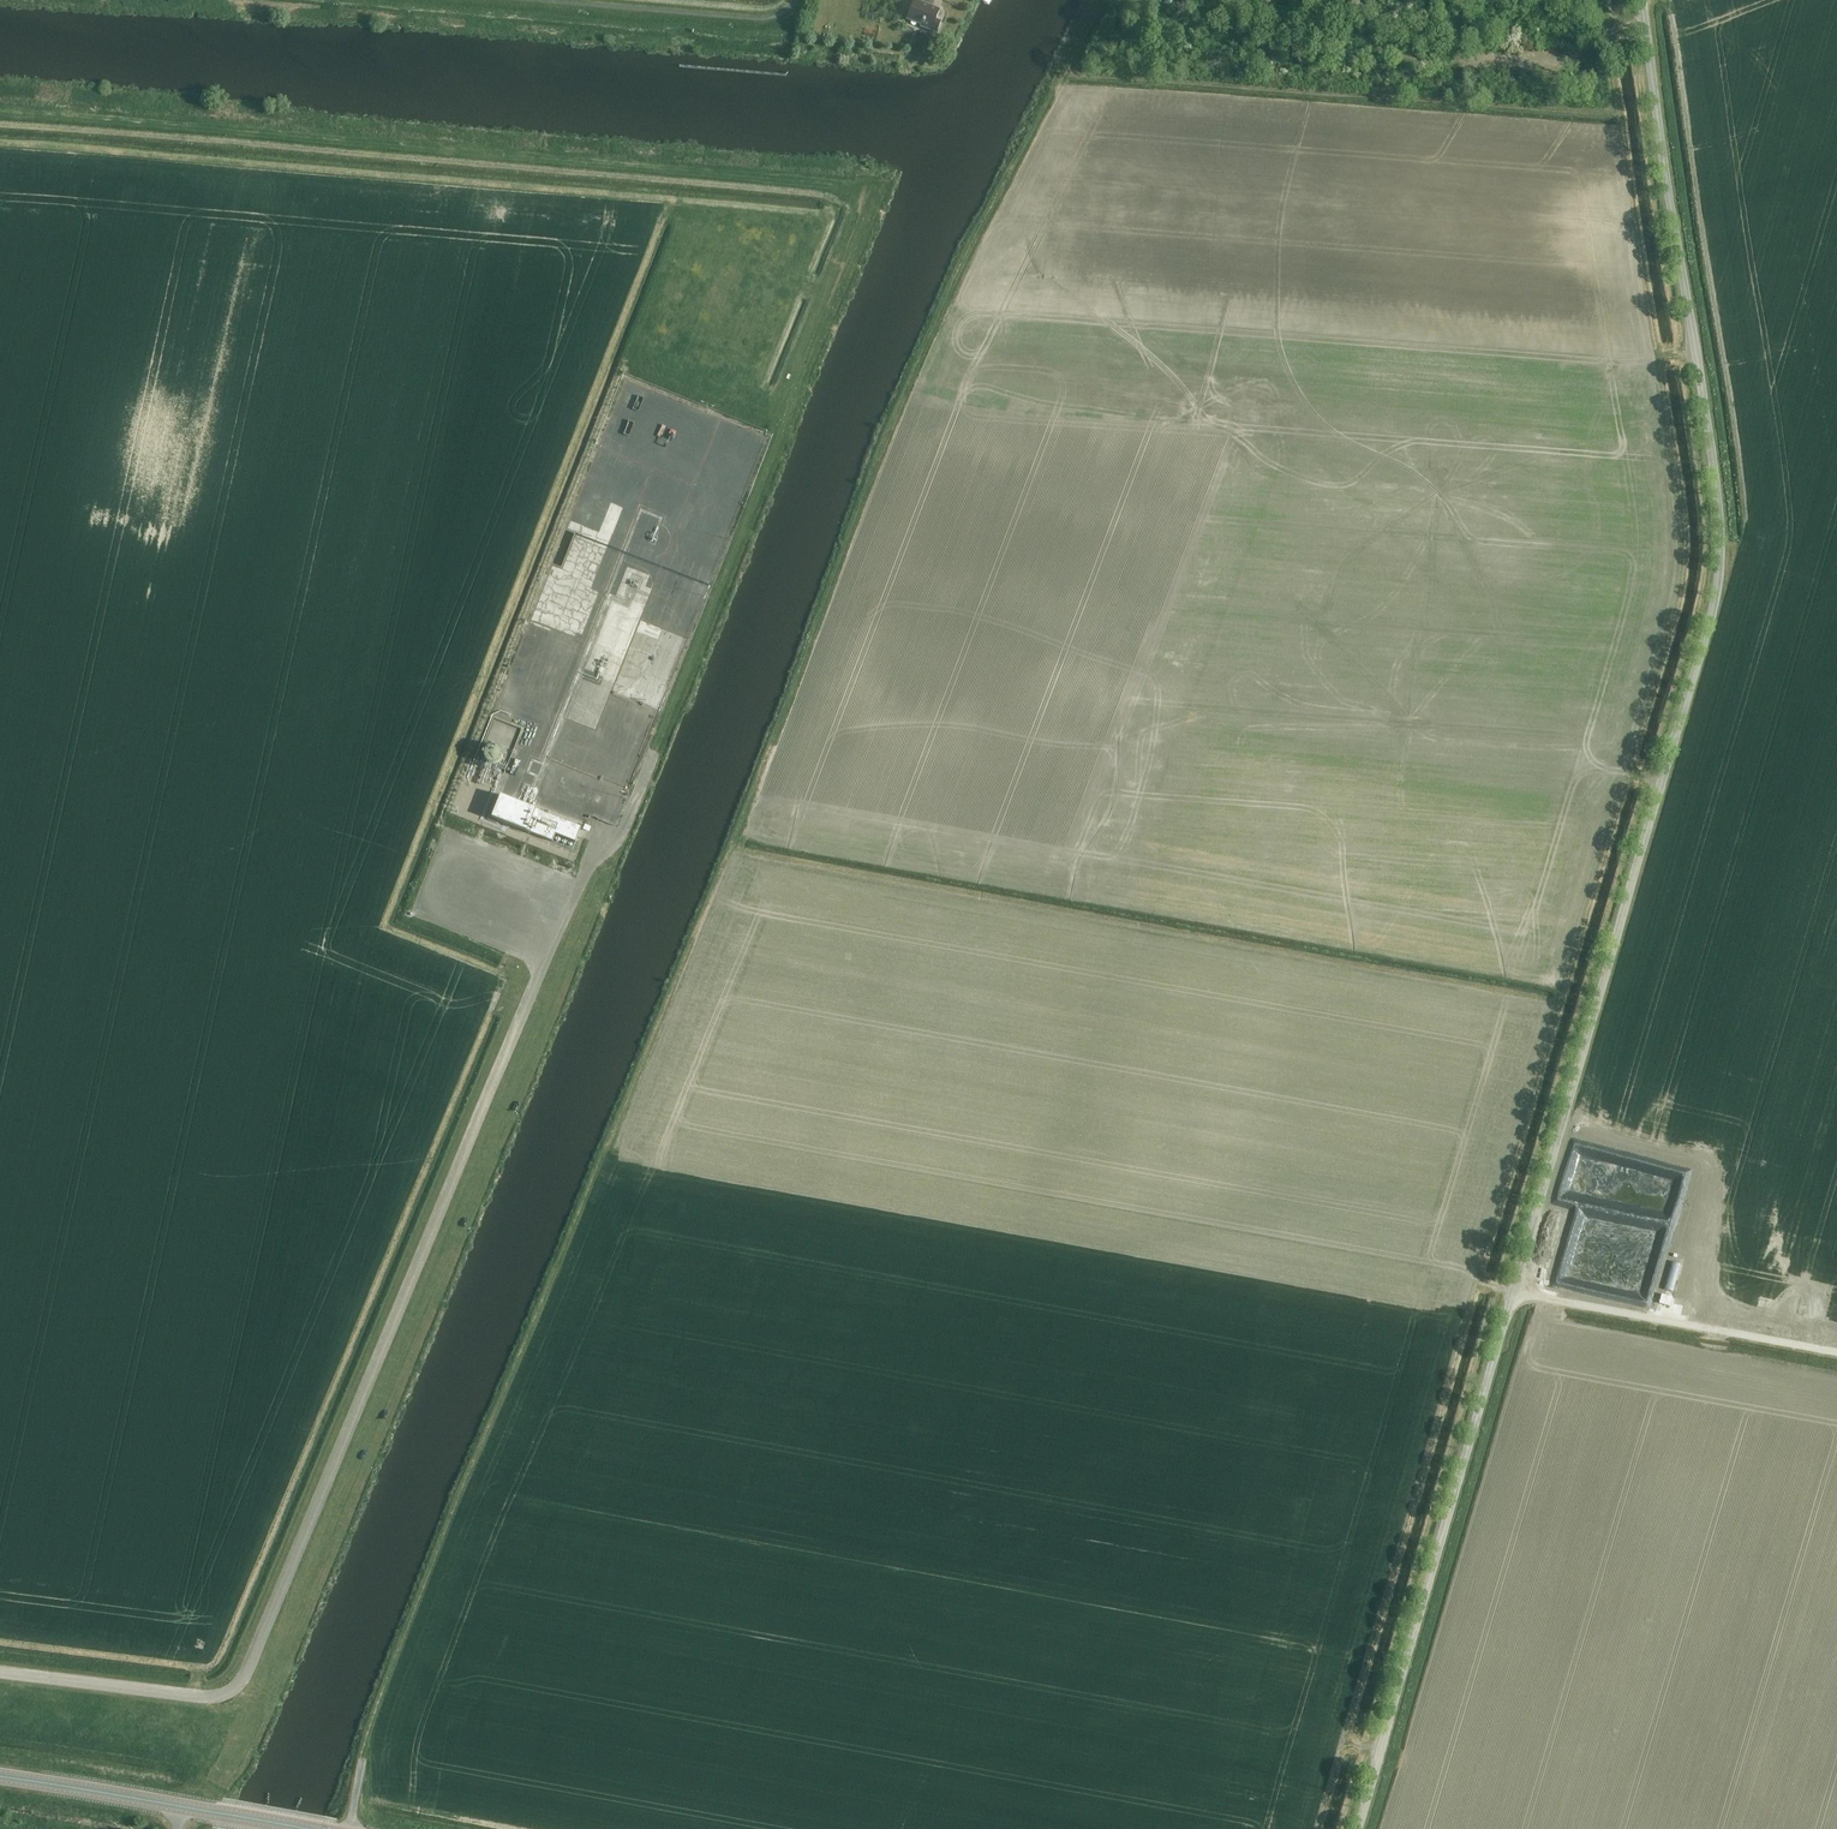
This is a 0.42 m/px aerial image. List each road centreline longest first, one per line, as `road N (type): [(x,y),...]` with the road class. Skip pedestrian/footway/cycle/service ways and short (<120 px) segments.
road 1 (unclassified): [(1354,1828),(1727,567),(1691,228),(1644,0)]
road 2 (secondary): [(307,1828),(0,1779)]

